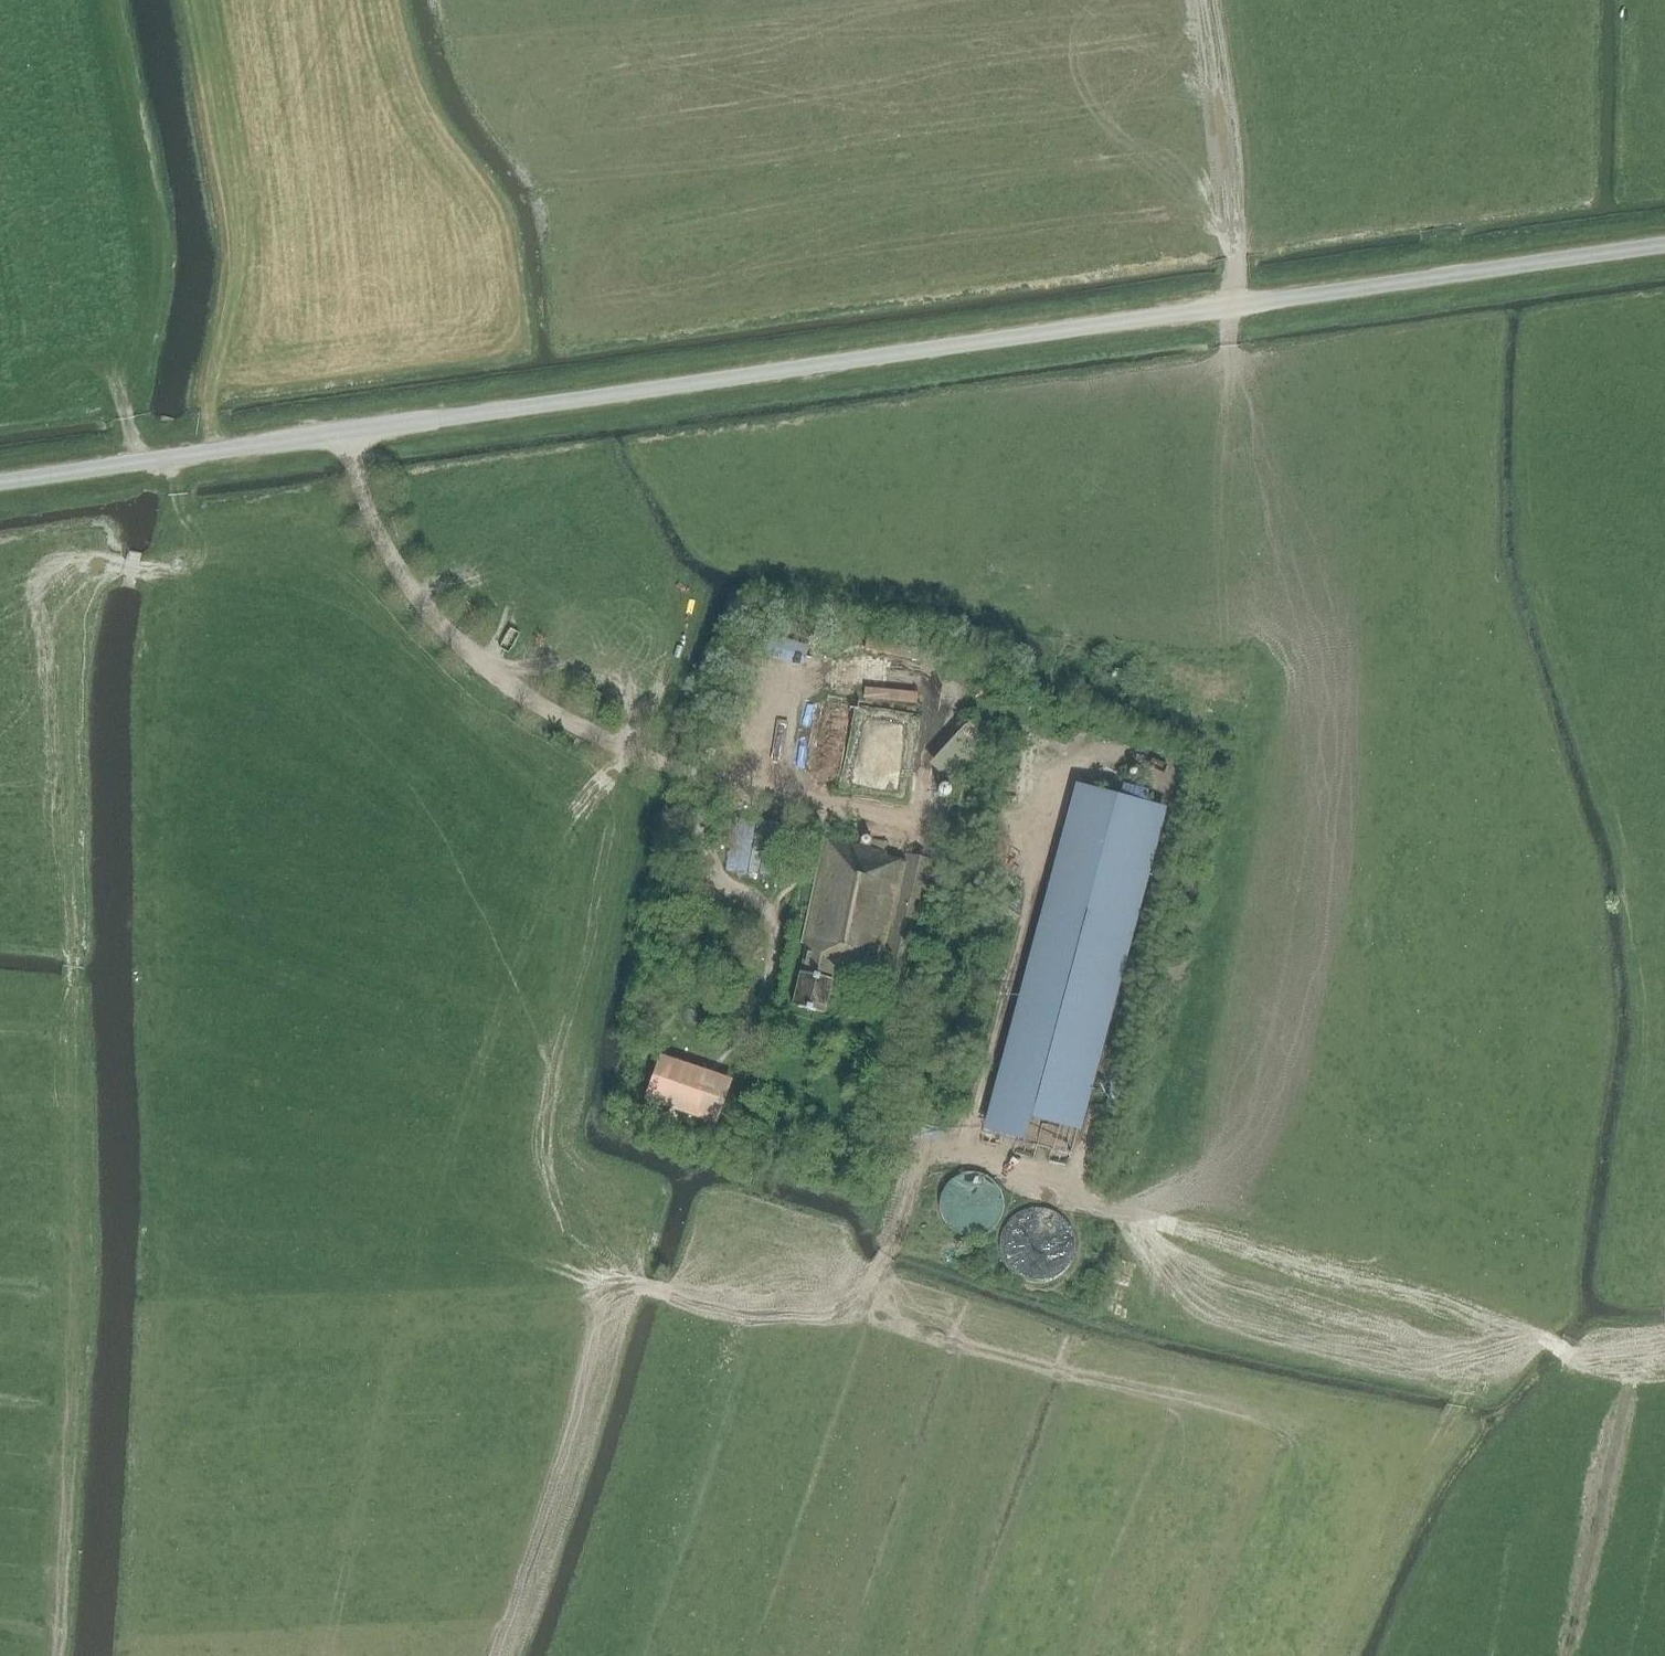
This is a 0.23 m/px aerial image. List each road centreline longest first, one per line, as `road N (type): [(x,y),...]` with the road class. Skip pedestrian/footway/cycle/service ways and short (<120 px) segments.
road 1 (tertiary): [(1664,244),(0,481)]

